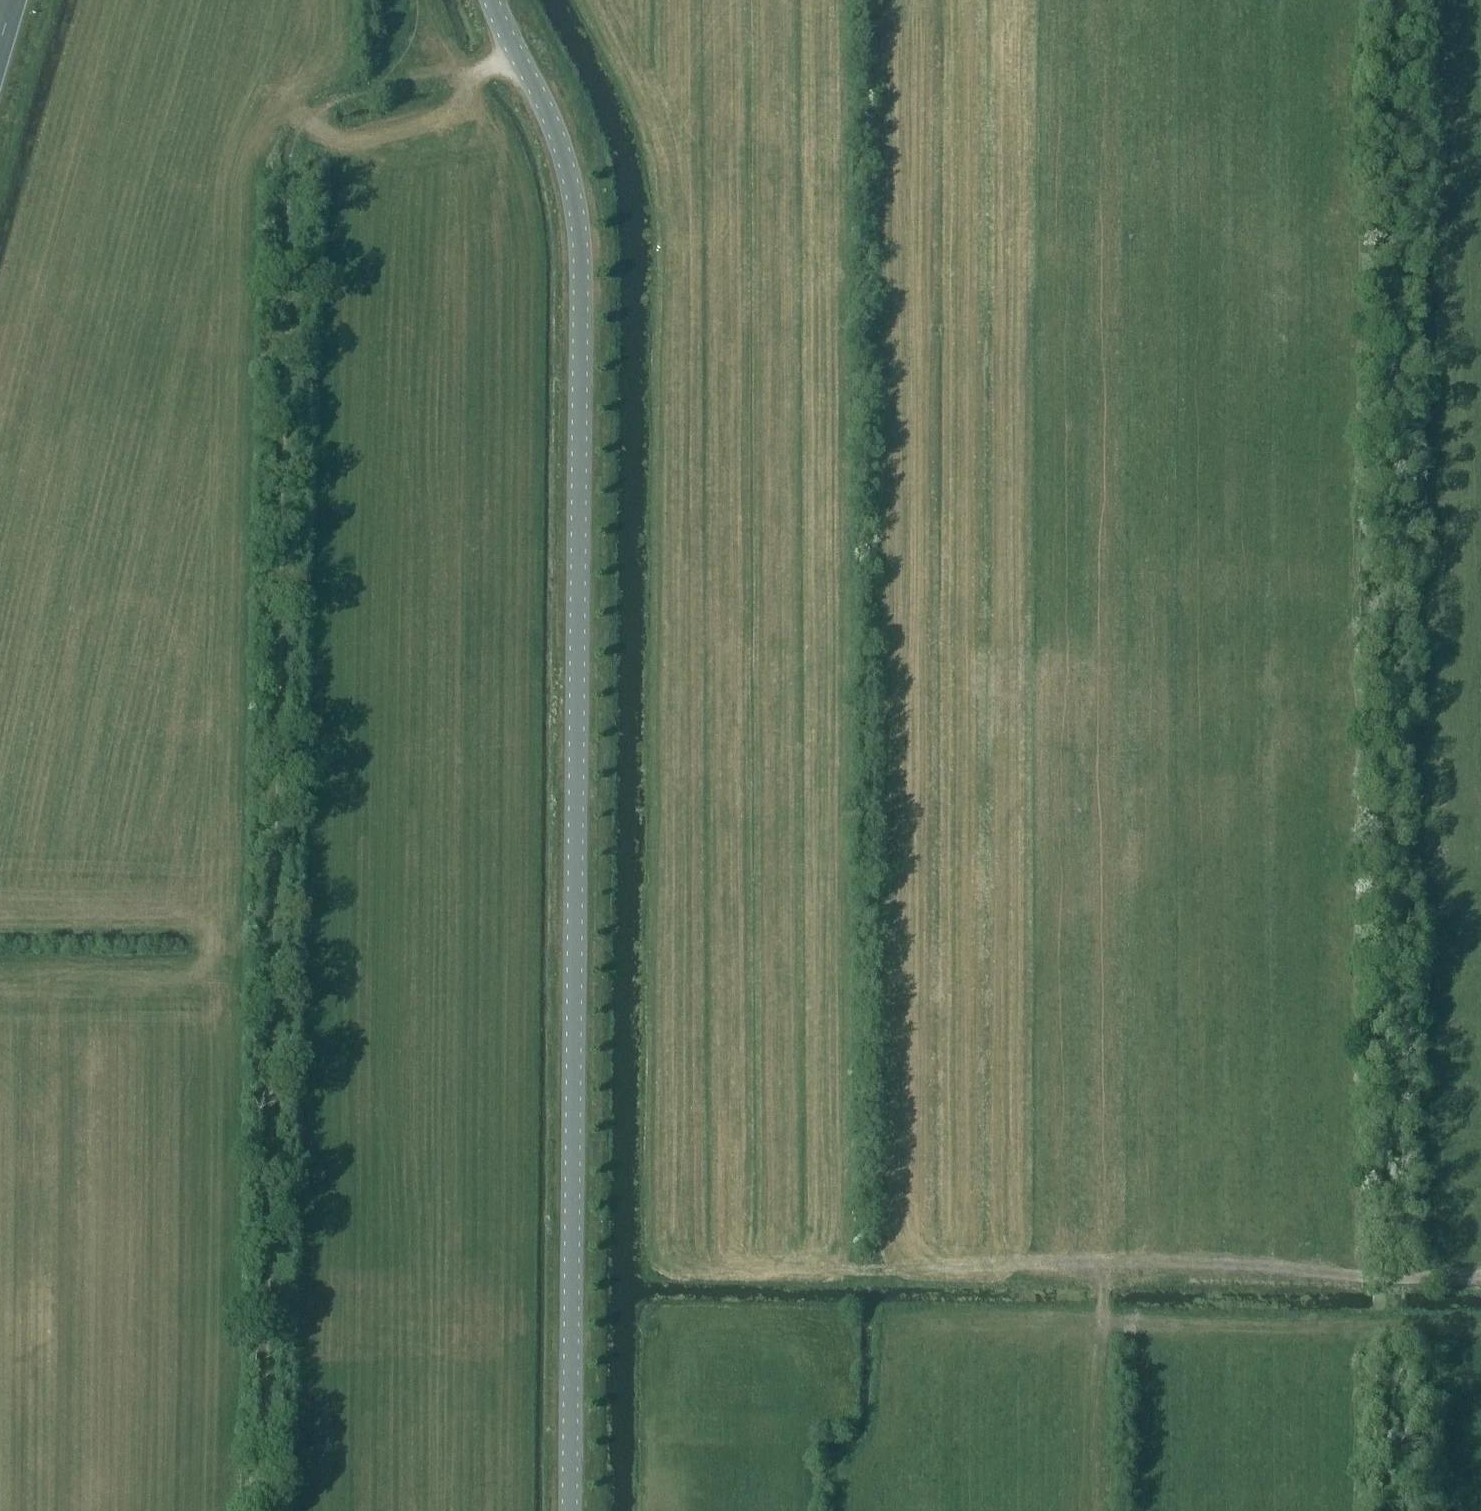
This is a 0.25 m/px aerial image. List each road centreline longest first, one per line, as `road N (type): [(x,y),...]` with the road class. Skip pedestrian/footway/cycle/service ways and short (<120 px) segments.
road 1 (tertiary): [(569,1510),(580,264),(570,175),(492,0)]

